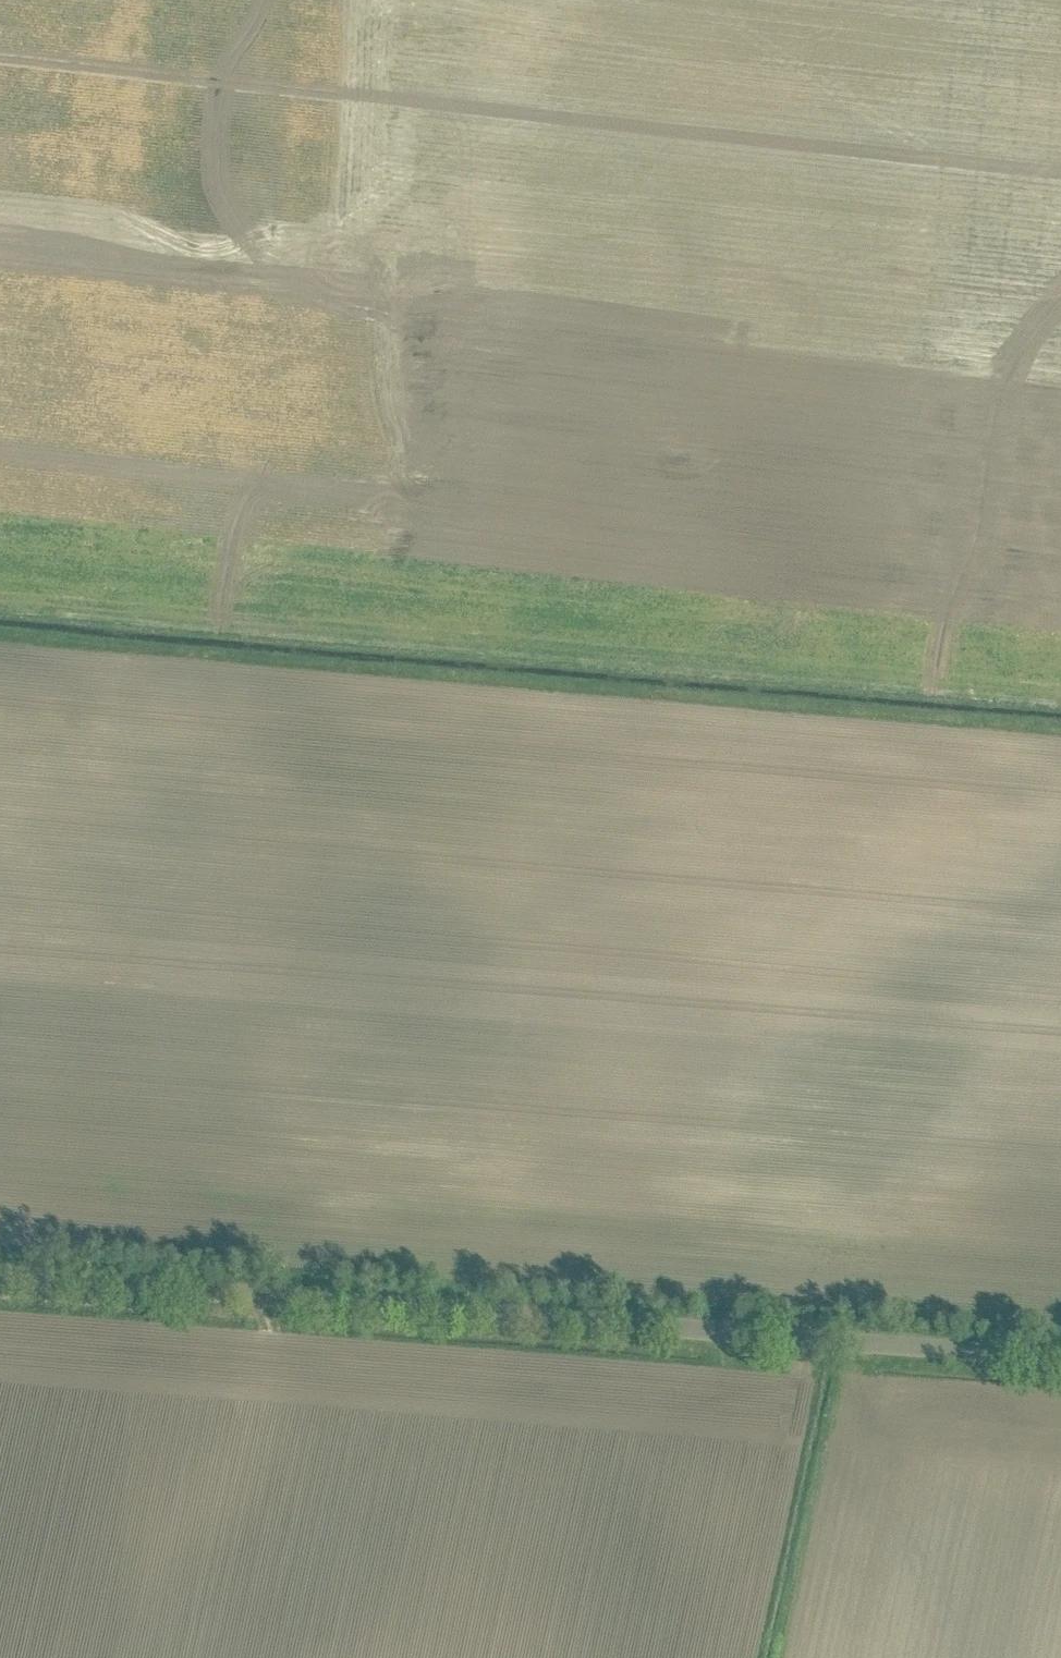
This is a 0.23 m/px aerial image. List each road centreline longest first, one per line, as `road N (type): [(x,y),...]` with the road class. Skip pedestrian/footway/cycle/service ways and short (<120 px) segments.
road 1 (unclassified): [(1060,1356),(0,1274)]

